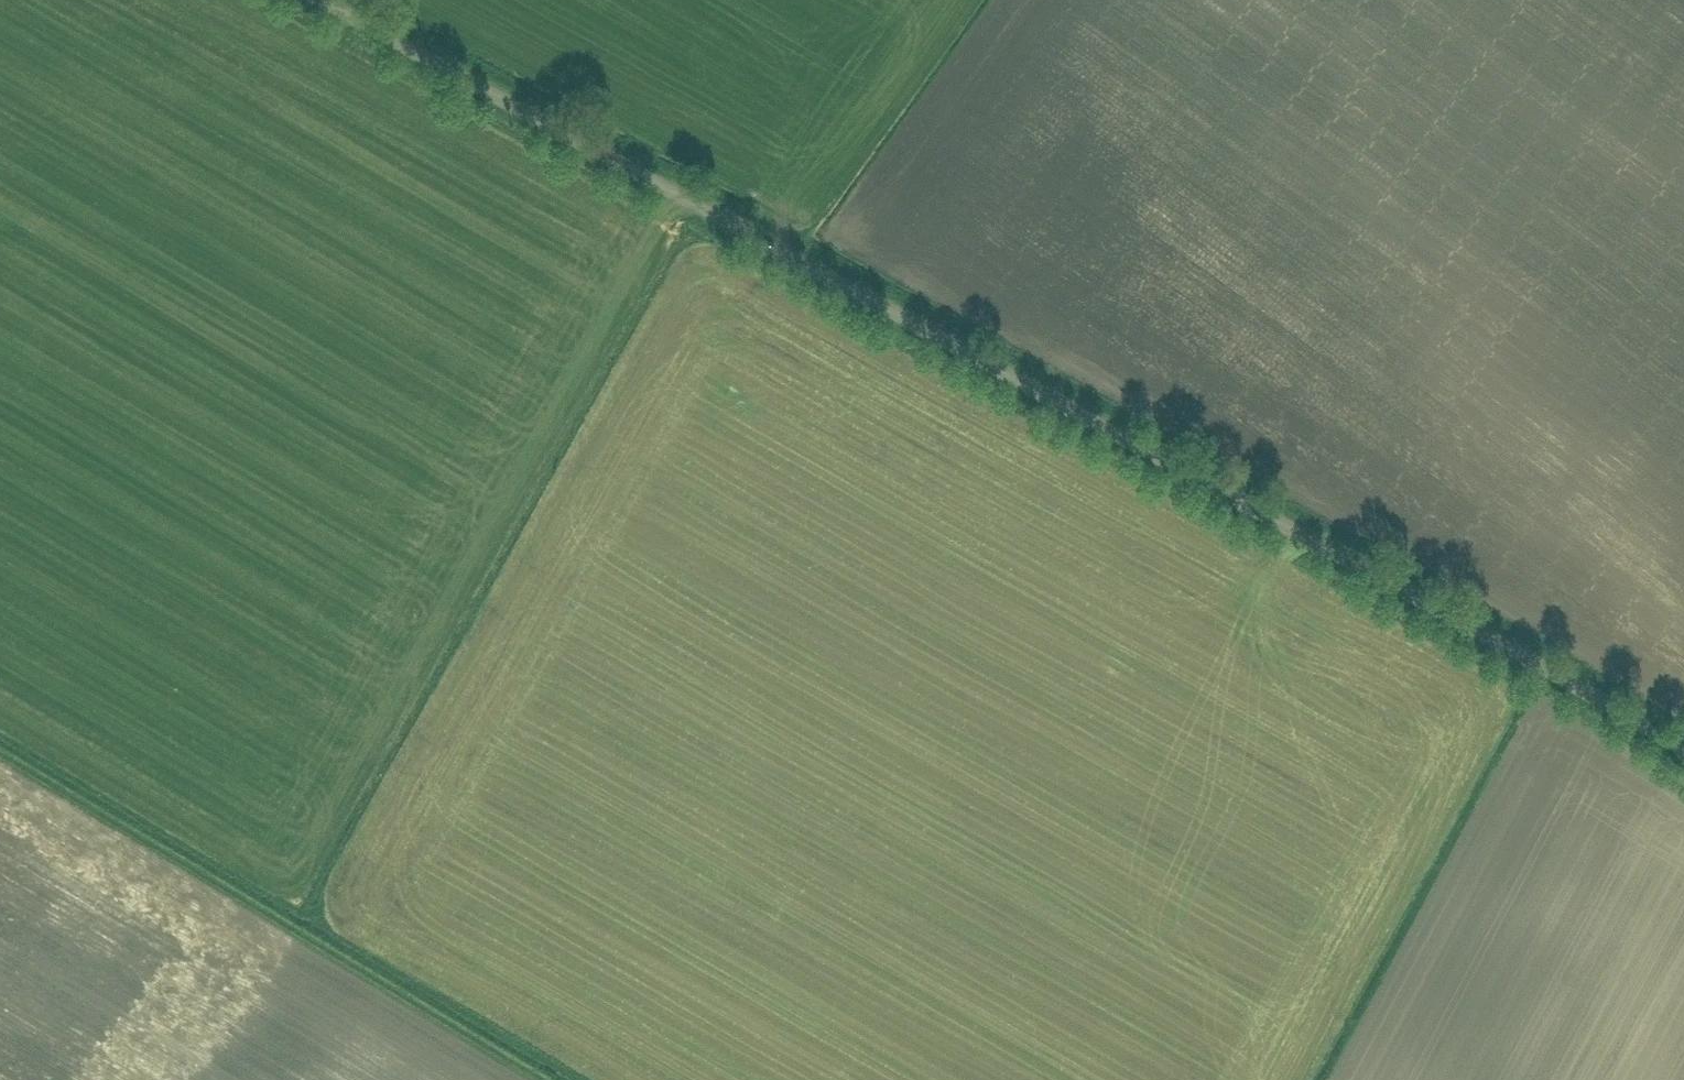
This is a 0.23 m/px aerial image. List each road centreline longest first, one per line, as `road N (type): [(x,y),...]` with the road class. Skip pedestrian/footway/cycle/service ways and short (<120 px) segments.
road 1 (unclassified): [(1683,751),(324,0)]

